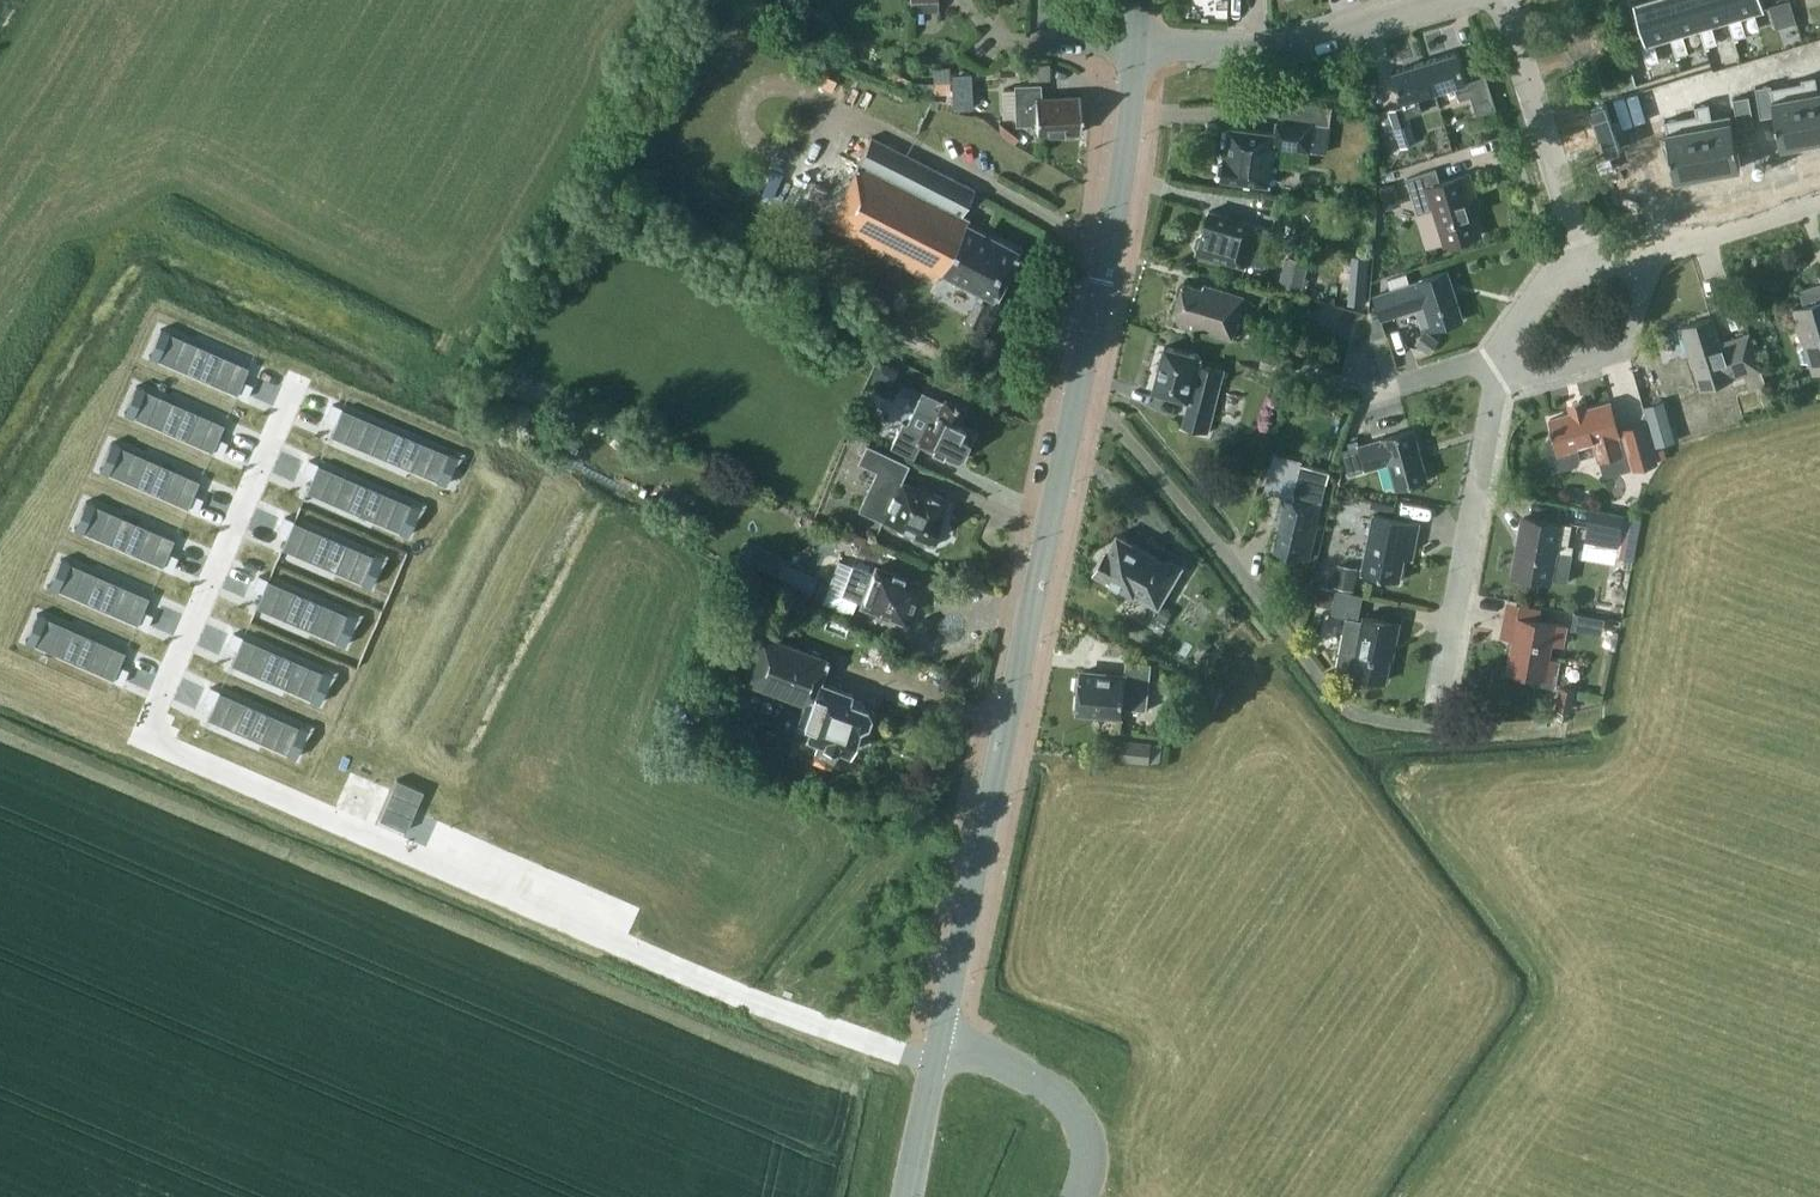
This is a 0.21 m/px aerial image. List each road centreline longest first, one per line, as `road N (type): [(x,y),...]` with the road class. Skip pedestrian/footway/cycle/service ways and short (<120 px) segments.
road 1 (tertiary): [(937,1045),(1101,284),(1138,46)]
road 2 (residential): [(1439,692),(1496,378)]
road 3 (residential): [(1138,46),(1286,44),(1432,0)]
road 4 (residential): [(1586,254),(1502,0)]
road 5 (unclassified): [(1074,1196),(1084,1170),(1083,1133),(1067,1107),(1007,1065),(937,1045)]
road 6 (residential): [(1496,378),(1619,343),(1652,237)]
road 7 (residential): [(1819,187),(1652,237)]
road 8 (tertiary): [(907,1196),(937,1045)]
road 9 (residential): [(1501,355),(1560,261),(1586,254)]
road 10 (residential): [(1138,46),(1063,39),(1049,29),(1046,0)]

